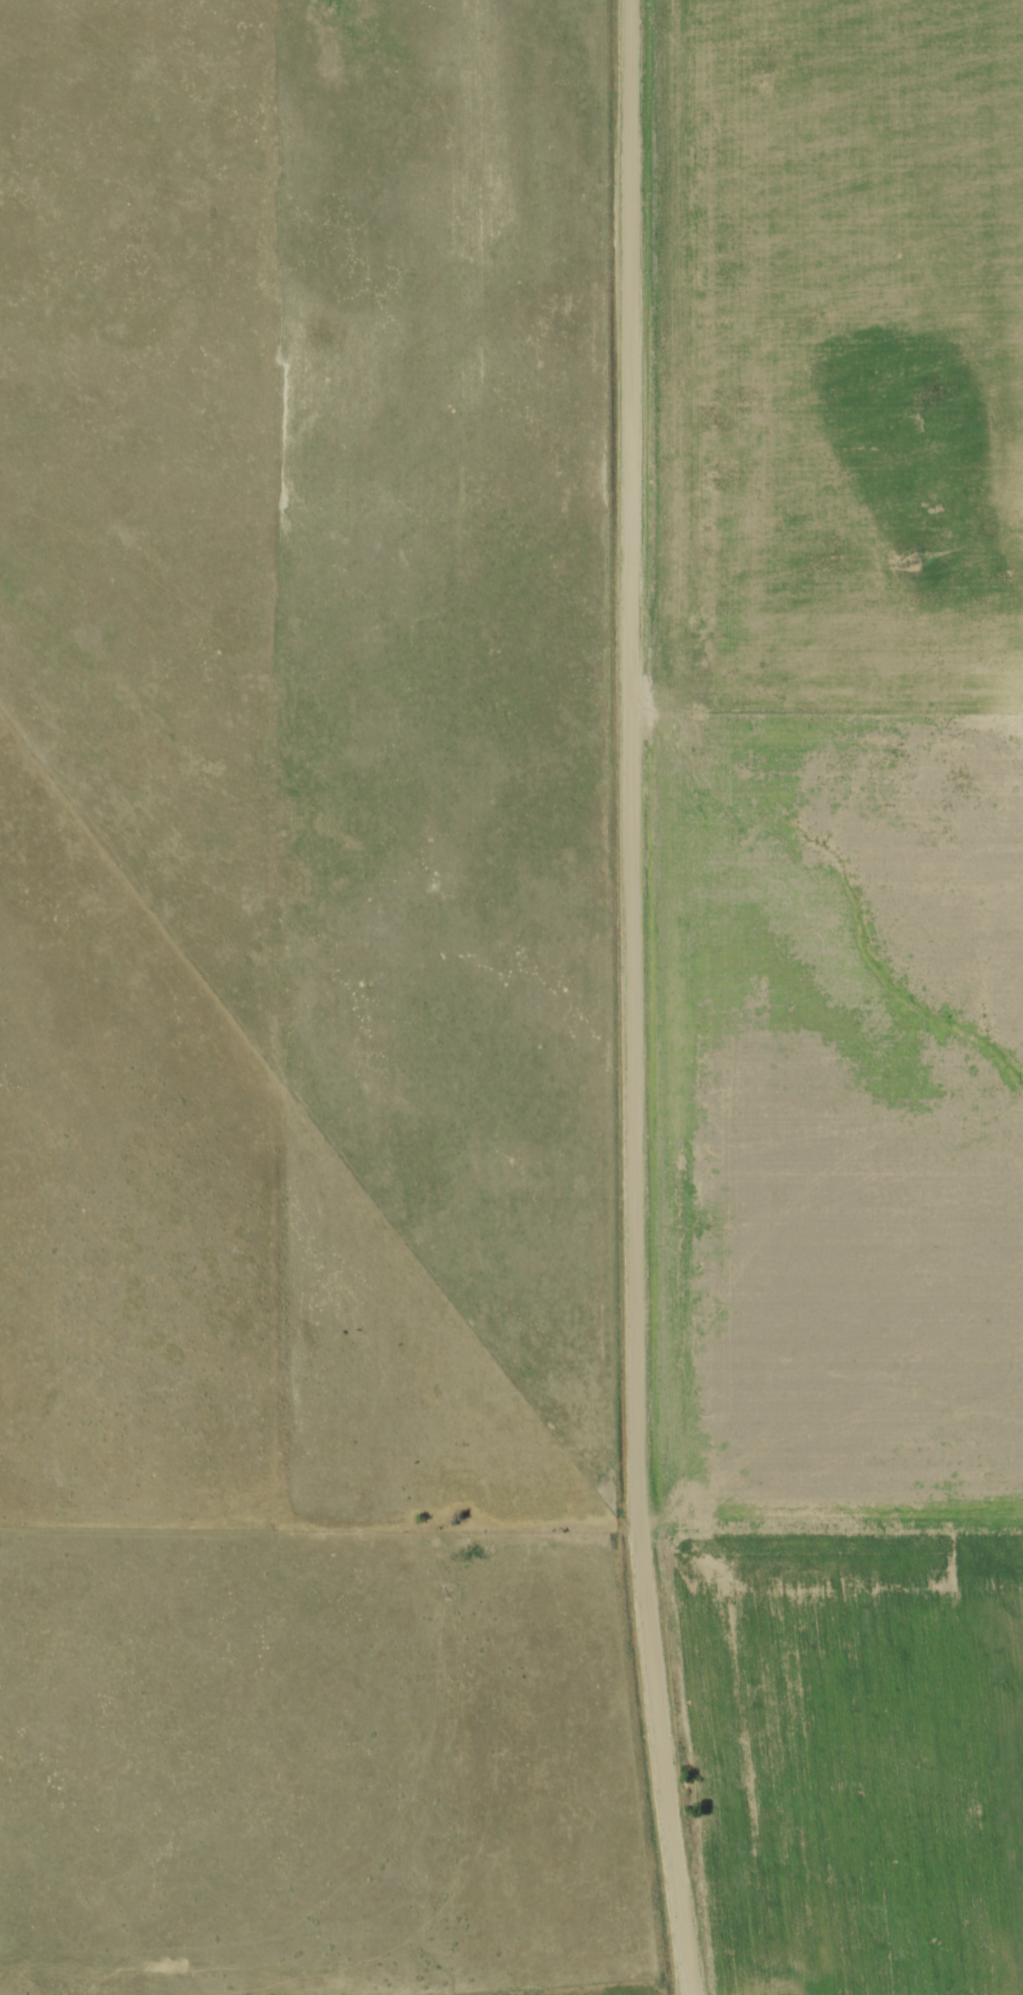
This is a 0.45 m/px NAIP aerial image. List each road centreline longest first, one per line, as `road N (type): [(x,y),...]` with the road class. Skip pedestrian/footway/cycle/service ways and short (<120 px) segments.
road 1 (residential): [(629,0),(642,1536),(690,1994)]

